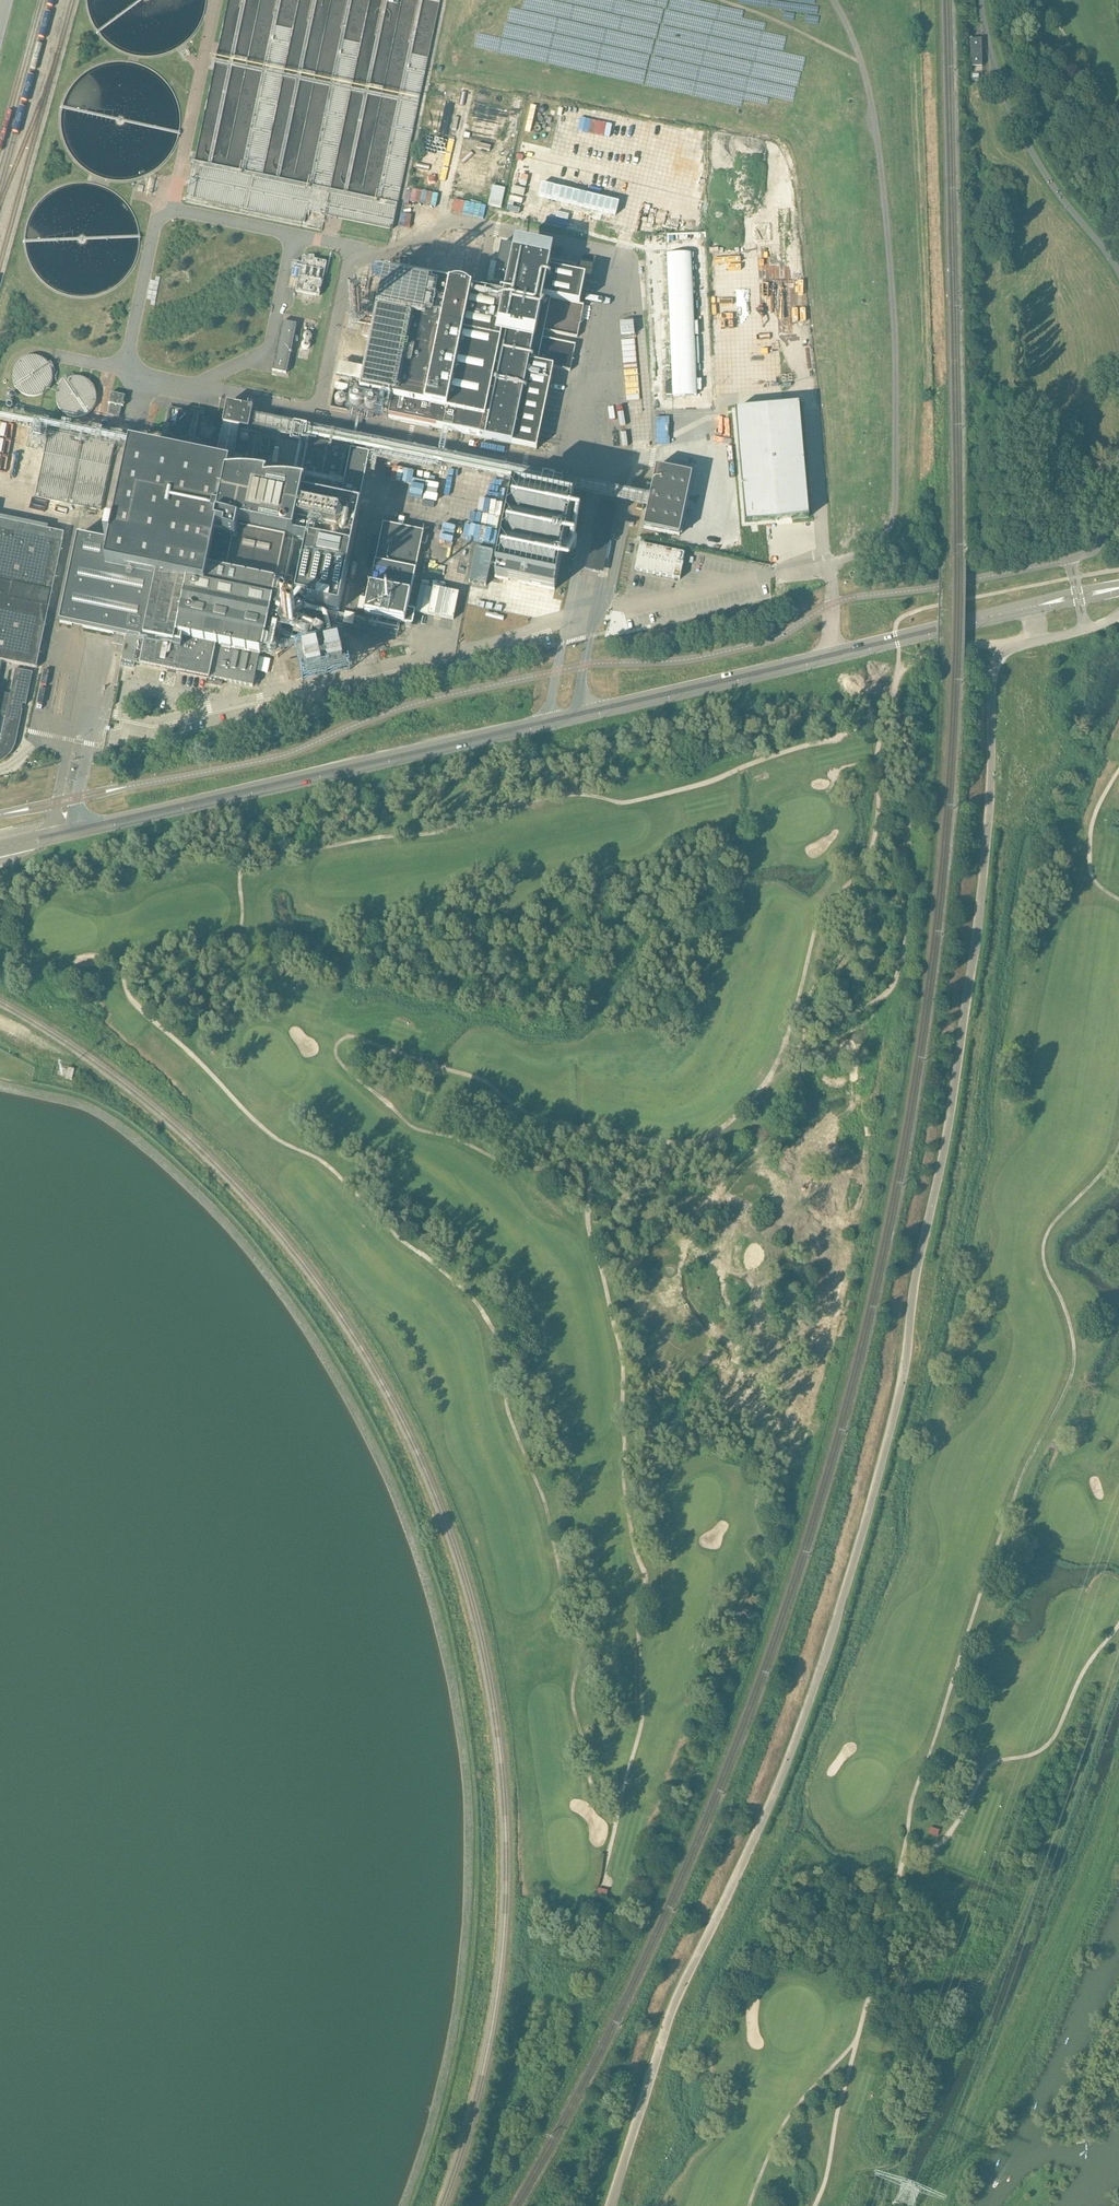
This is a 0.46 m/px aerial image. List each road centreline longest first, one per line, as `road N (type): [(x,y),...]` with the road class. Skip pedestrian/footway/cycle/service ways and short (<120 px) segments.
road 1 (unclassified): [(609,2205),(677,1997),(785,1766),(857,1546),(904,1371),(911,1293),(946,1141),(990,790),(991,671),(1004,652),(1035,642)]
road 2 (tertiary): [(831,655),(0,848)]
road 3 (track): [(1118,1776),(1078,1885),(923,2205)]
road 4 (tertiary): [(831,655),(1032,607)]

